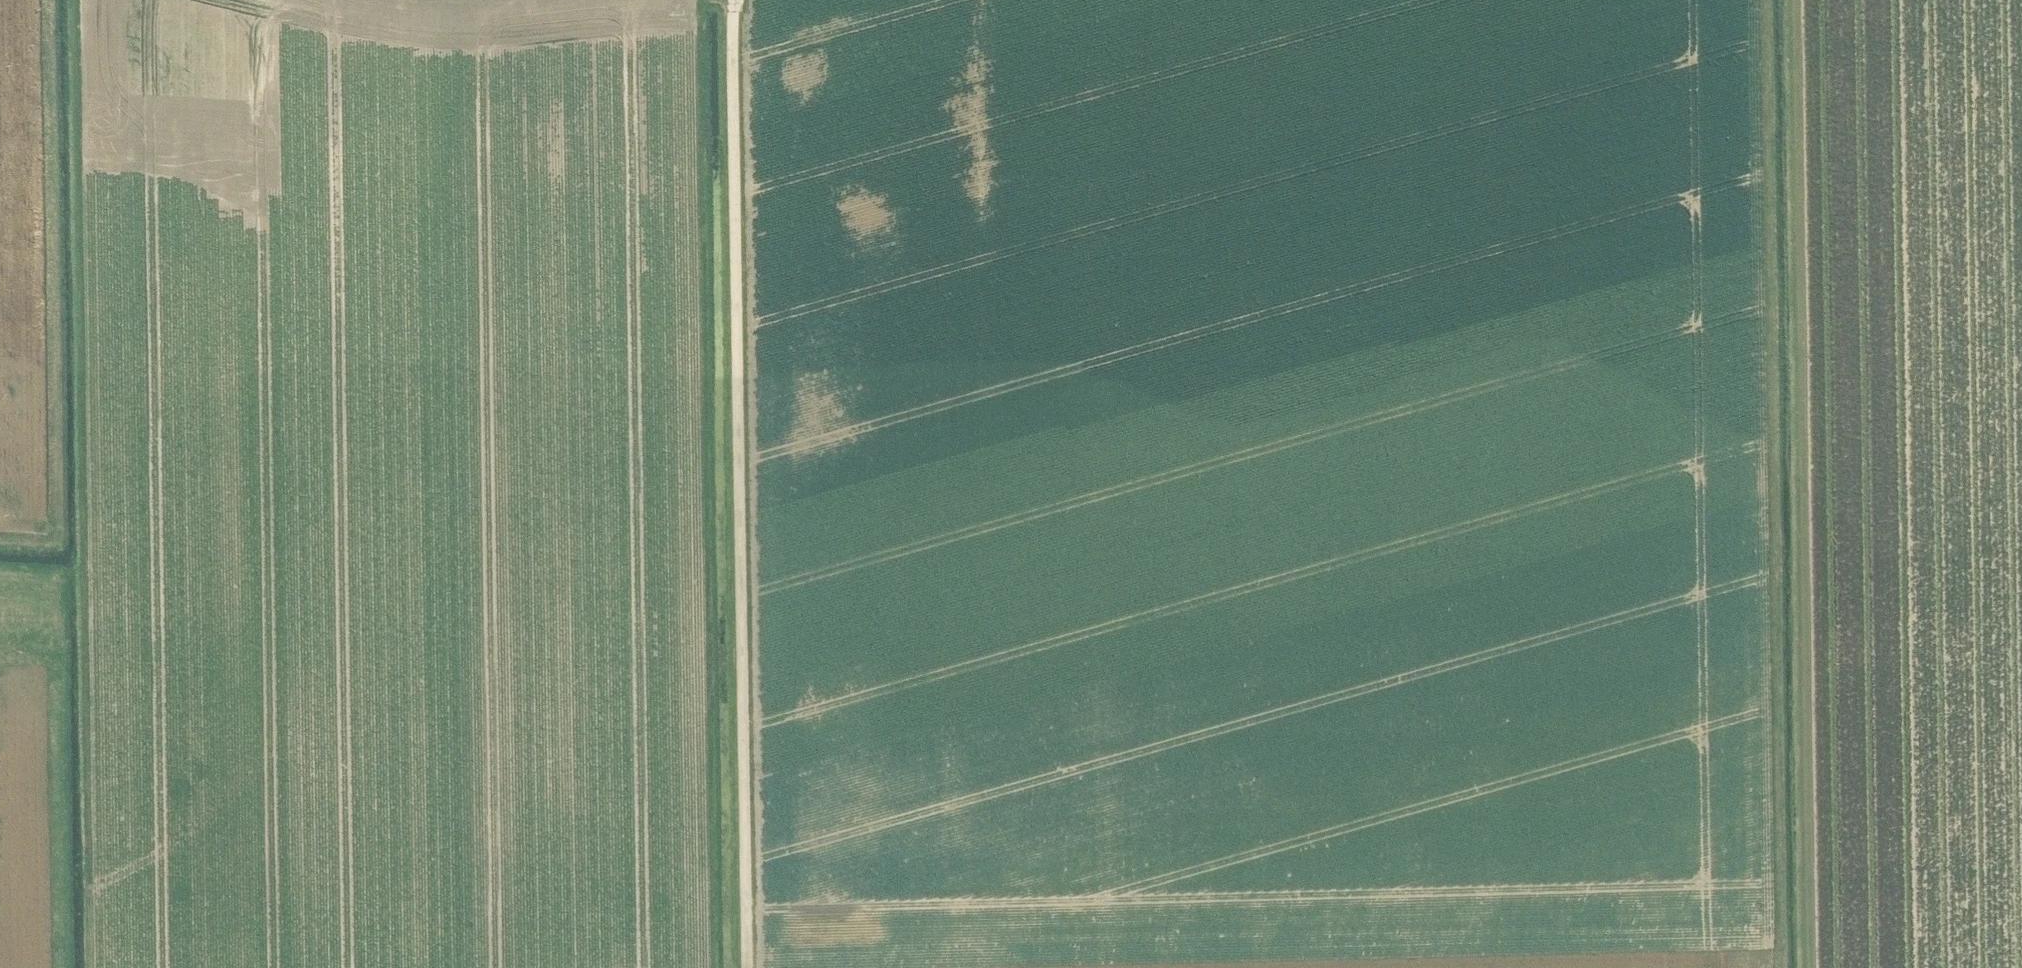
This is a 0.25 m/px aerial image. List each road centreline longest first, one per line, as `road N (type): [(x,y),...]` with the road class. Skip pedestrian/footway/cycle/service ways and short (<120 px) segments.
road 1 (track): [(747,967),(733,0)]

